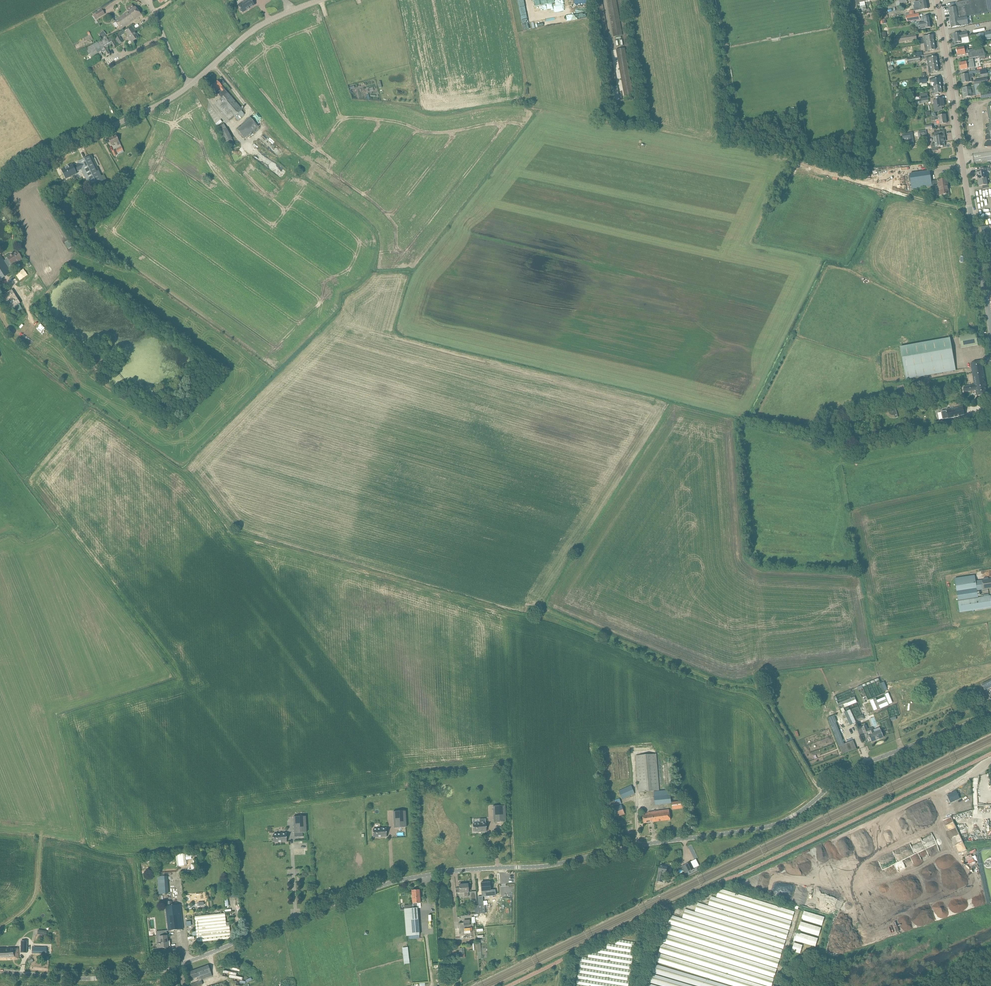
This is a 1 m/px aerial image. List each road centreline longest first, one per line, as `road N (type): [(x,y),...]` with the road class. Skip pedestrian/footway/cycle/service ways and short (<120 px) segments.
road 1 (unclassified): [(171,966),(387,883),(556,864),(777,824),(853,769),(990,715)]
road 2 (track): [(828,789),(815,786),(758,688),(541,609)]
road 3 (tertiary): [(989,316),(937,0)]
road 4 (tertiary): [(0,184),(190,85)]
road 5 (unclassified): [(171,966),(93,976),(0,970)]
road 6 (tertiary): [(190,85),(253,31),(320,0)]

